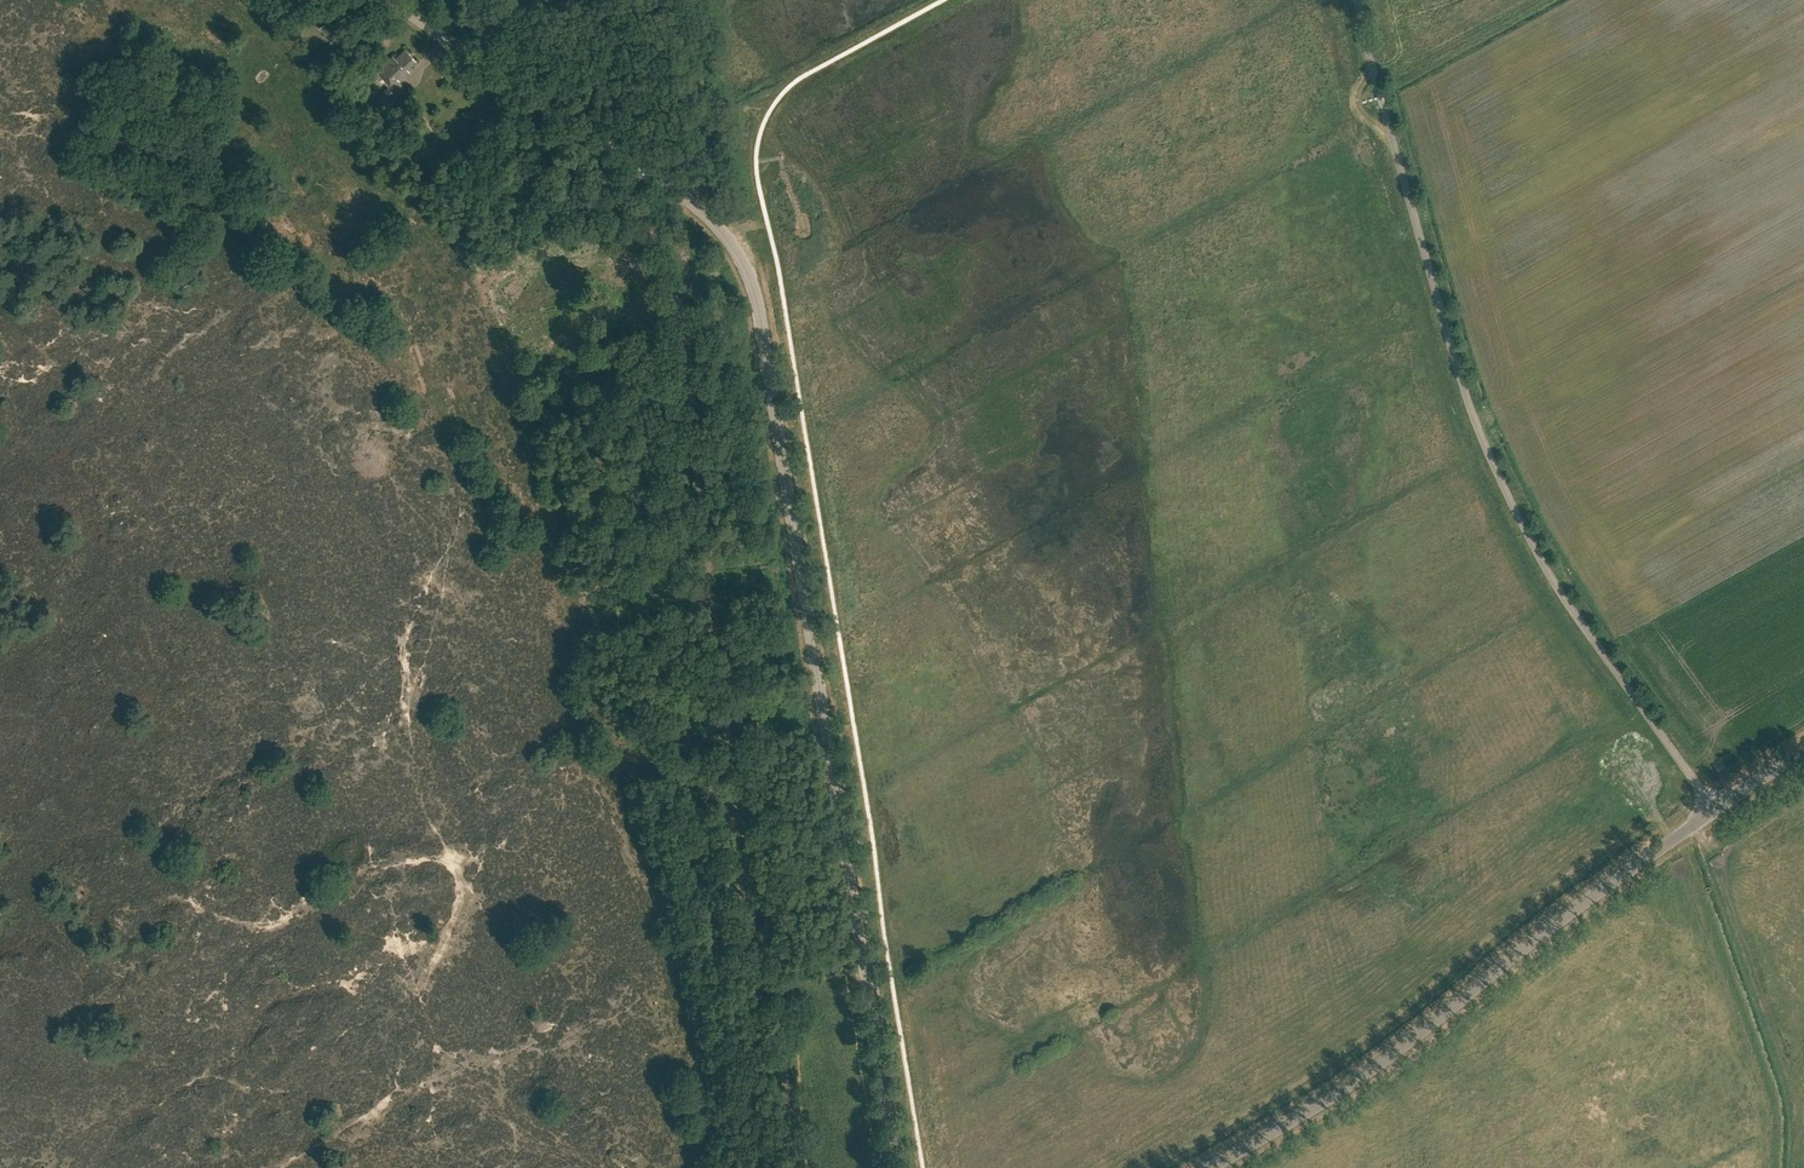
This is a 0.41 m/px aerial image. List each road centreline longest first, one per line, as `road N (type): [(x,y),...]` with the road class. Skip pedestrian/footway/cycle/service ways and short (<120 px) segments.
road 1 (tertiary): [(896,1167),(760,313),(743,261),(702,213),(393,0)]
road 2 (unclassified): [(1715,809),(1556,587),(1483,442),(1358,0)]
road 3 (tertiary): [(1211,1167),(1337,1095),(1715,809)]

